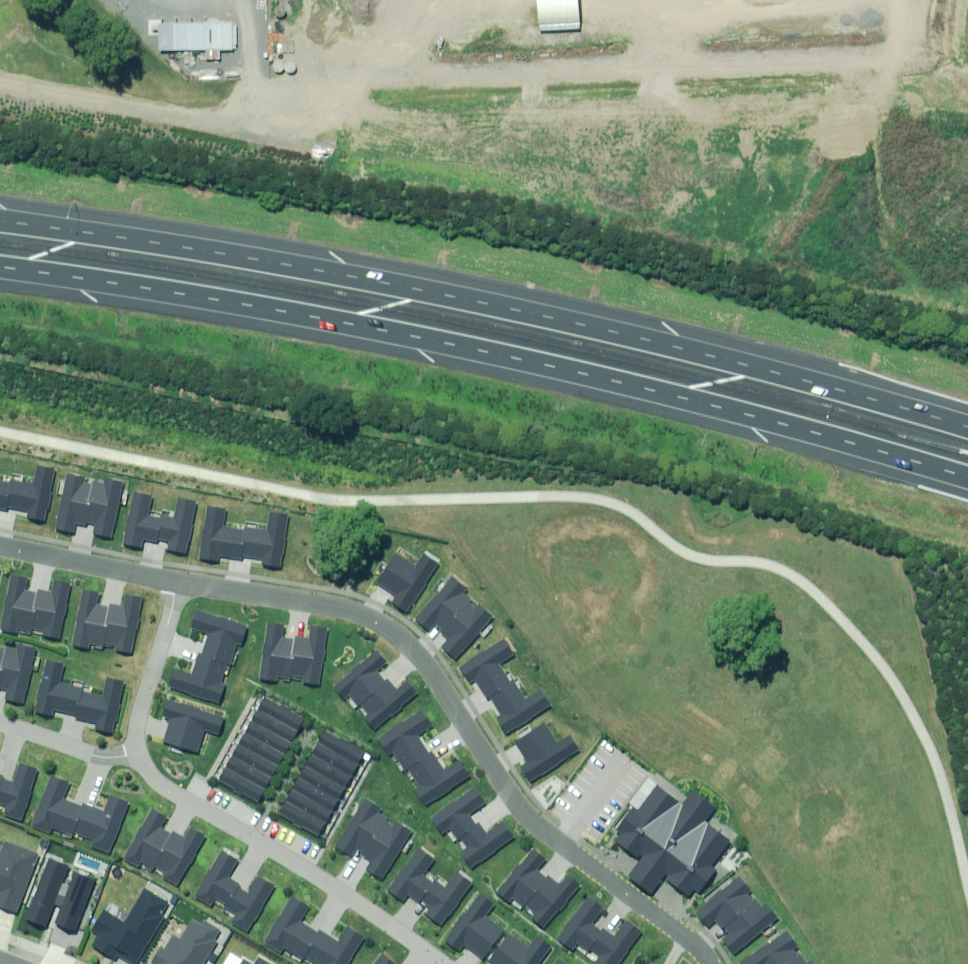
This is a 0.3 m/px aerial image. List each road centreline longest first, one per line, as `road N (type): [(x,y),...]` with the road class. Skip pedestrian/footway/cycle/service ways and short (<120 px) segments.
road 1 (motorway): [(0,221),(380,277),(754,366),(967,430)]
road 2 (motorway): [(967,468),(748,408),(368,325),(0,268)]
road 3 (residential): [(190,583),(361,613),(397,630),(452,691),(530,815),(716,963)]
road 4 (residential): [(440,963),(313,869),(177,792),(151,756)]
road 5 (residential): [(0,547),(190,583)]
road 6 (residential): [(151,756),(149,727),(190,583)]
road 7 (residential): [(151,756),(113,759),(0,726)]

